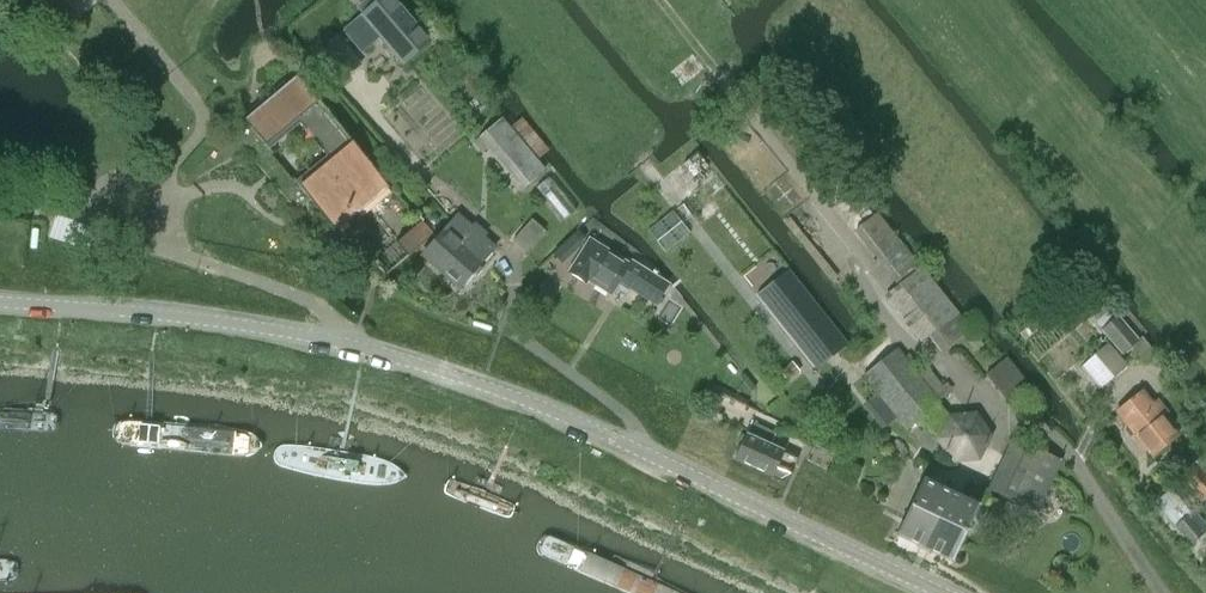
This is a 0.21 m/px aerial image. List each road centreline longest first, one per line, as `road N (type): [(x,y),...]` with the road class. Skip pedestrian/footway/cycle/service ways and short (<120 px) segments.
road 1 (tertiary): [(948,592),(530,401),(418,364),(231,324),(0,302)]
road 2 (track): [(1167,592),(1078,467),(922,353),(819,201),(657,0)]

